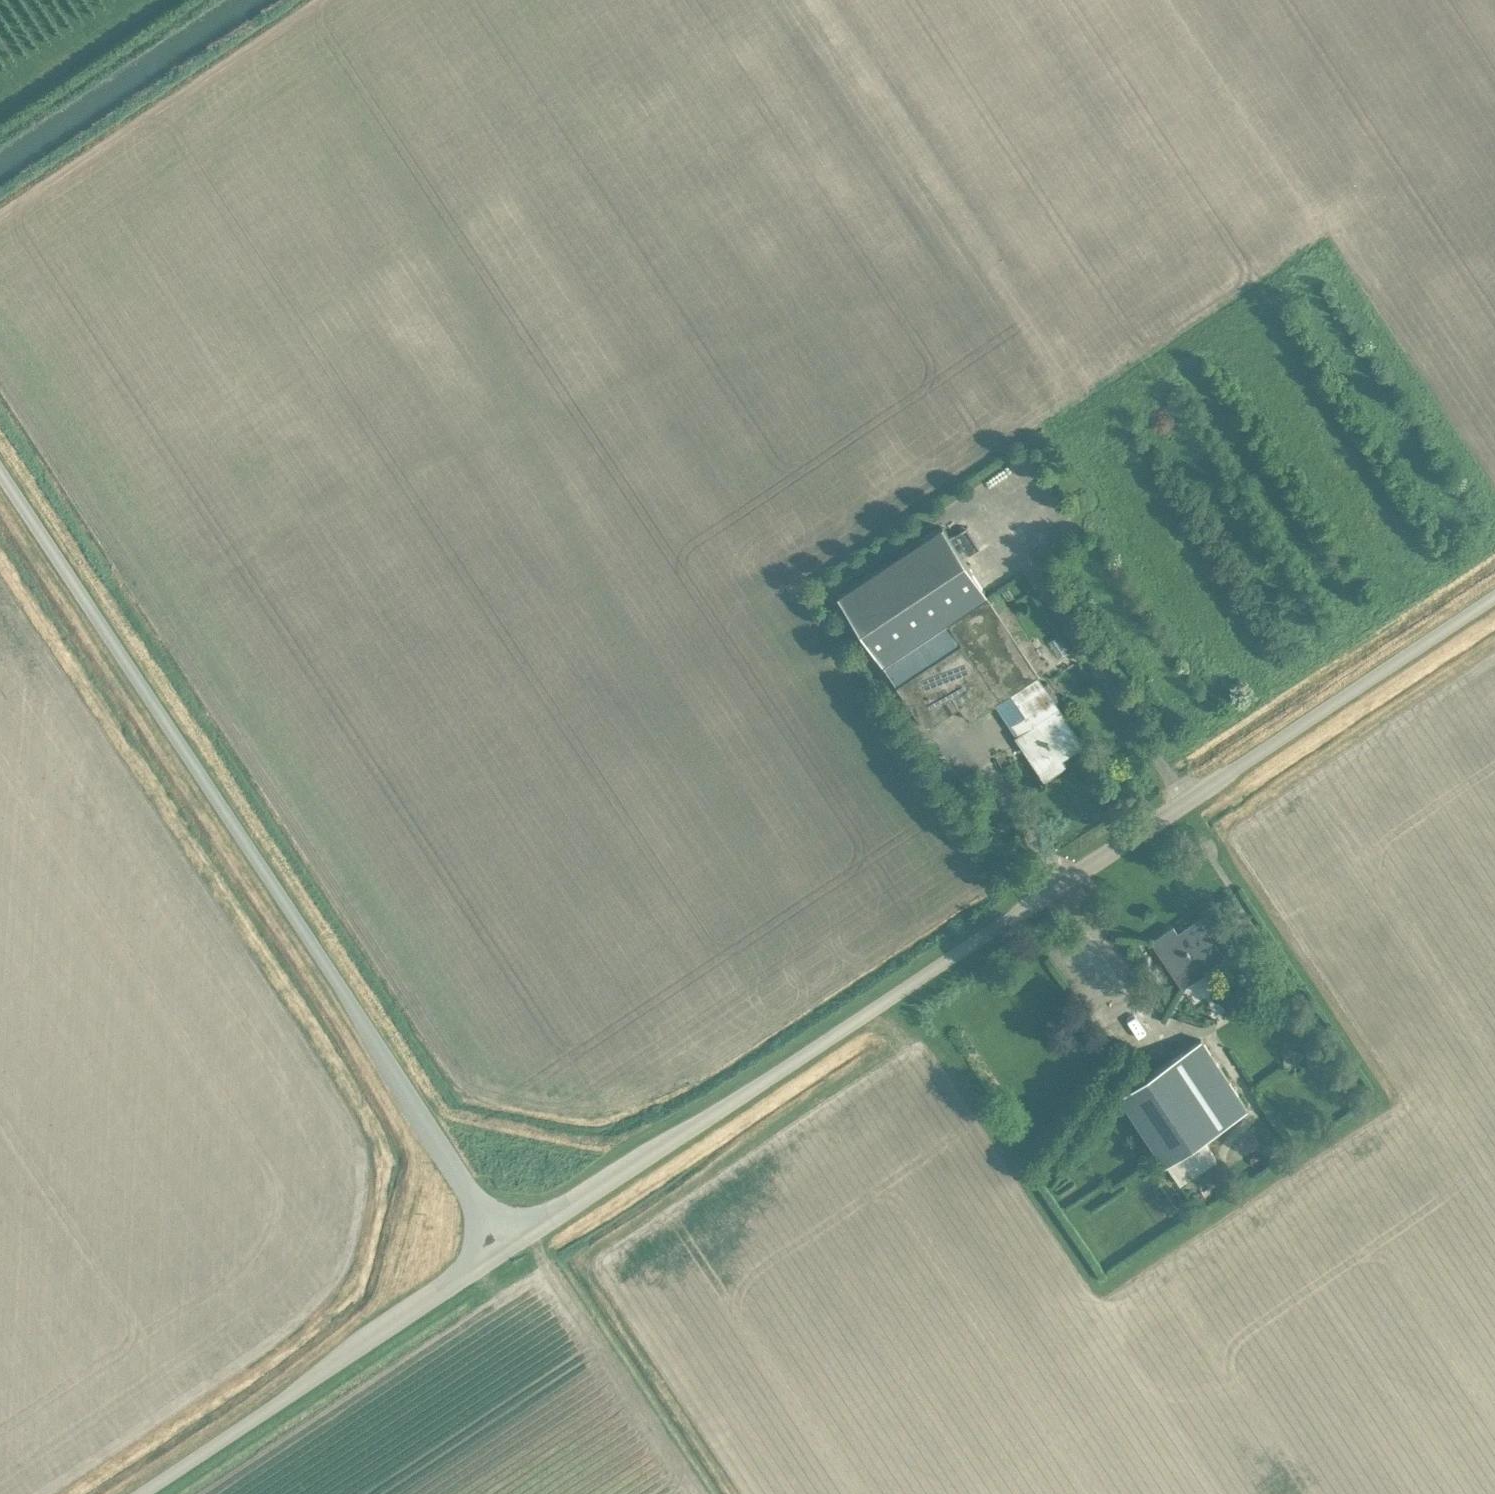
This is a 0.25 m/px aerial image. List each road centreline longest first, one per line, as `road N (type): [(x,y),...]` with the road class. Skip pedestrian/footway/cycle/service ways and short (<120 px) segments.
road 1 (unclassified): [(503,1247),(1494,595)]
road 2 (unclassified): [(503,1247),(0,480)]
road 3 (unclassified): [(137,1493),(503,1247)]

